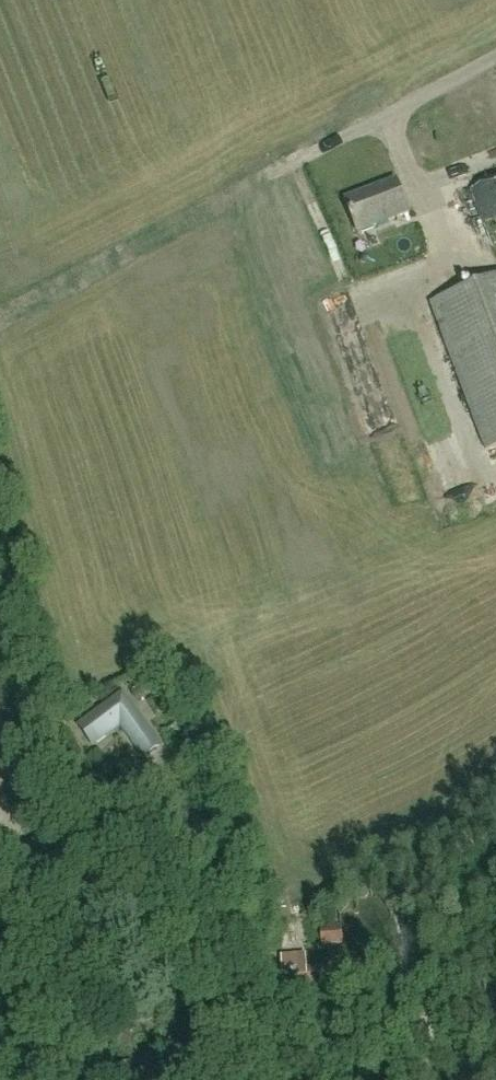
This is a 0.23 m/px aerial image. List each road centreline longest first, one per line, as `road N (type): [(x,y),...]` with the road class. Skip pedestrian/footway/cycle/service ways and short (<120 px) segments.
road 1 (track): [(495,53),(281,169)]

